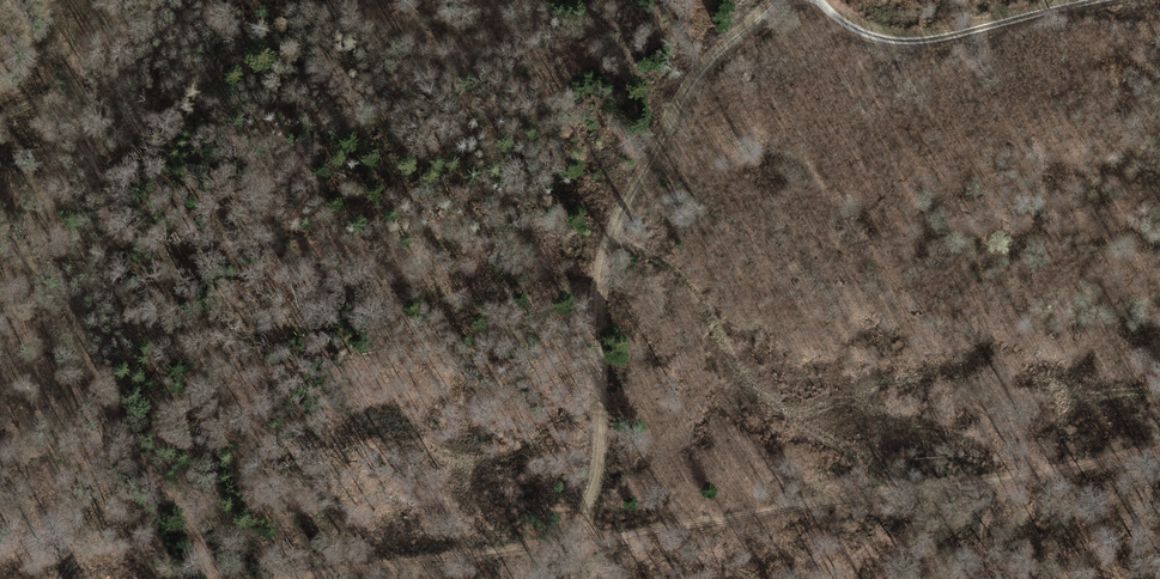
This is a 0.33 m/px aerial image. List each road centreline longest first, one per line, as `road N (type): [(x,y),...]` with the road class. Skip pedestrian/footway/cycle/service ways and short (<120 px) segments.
road 1 (track): [(577,578),(605,396),(593,324),(608,231),(712,57),(783,0)]
road 2 (track): [(97,0),(48,186),(58,280),(119,442),(157,483),(193,546),(229,578)]
road 3 (track): [(1099,0),(899,39),(845,24),(812,0)]

